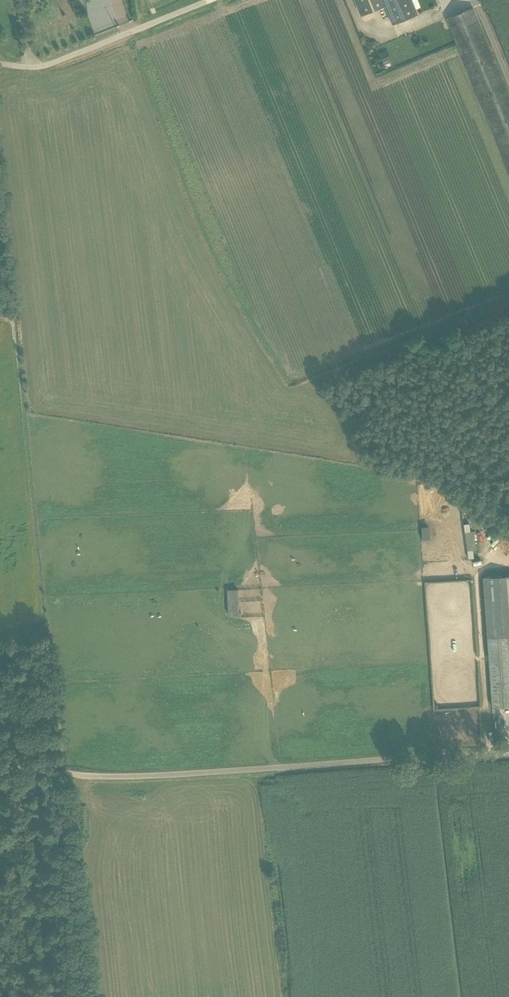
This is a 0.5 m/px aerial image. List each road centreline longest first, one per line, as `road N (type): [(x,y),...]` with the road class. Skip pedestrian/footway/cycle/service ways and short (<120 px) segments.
road 1 (unclassified): [(508,750),(66,774)]
road 2 (unclassified): [(202,0),(42,67),(0,64)]

